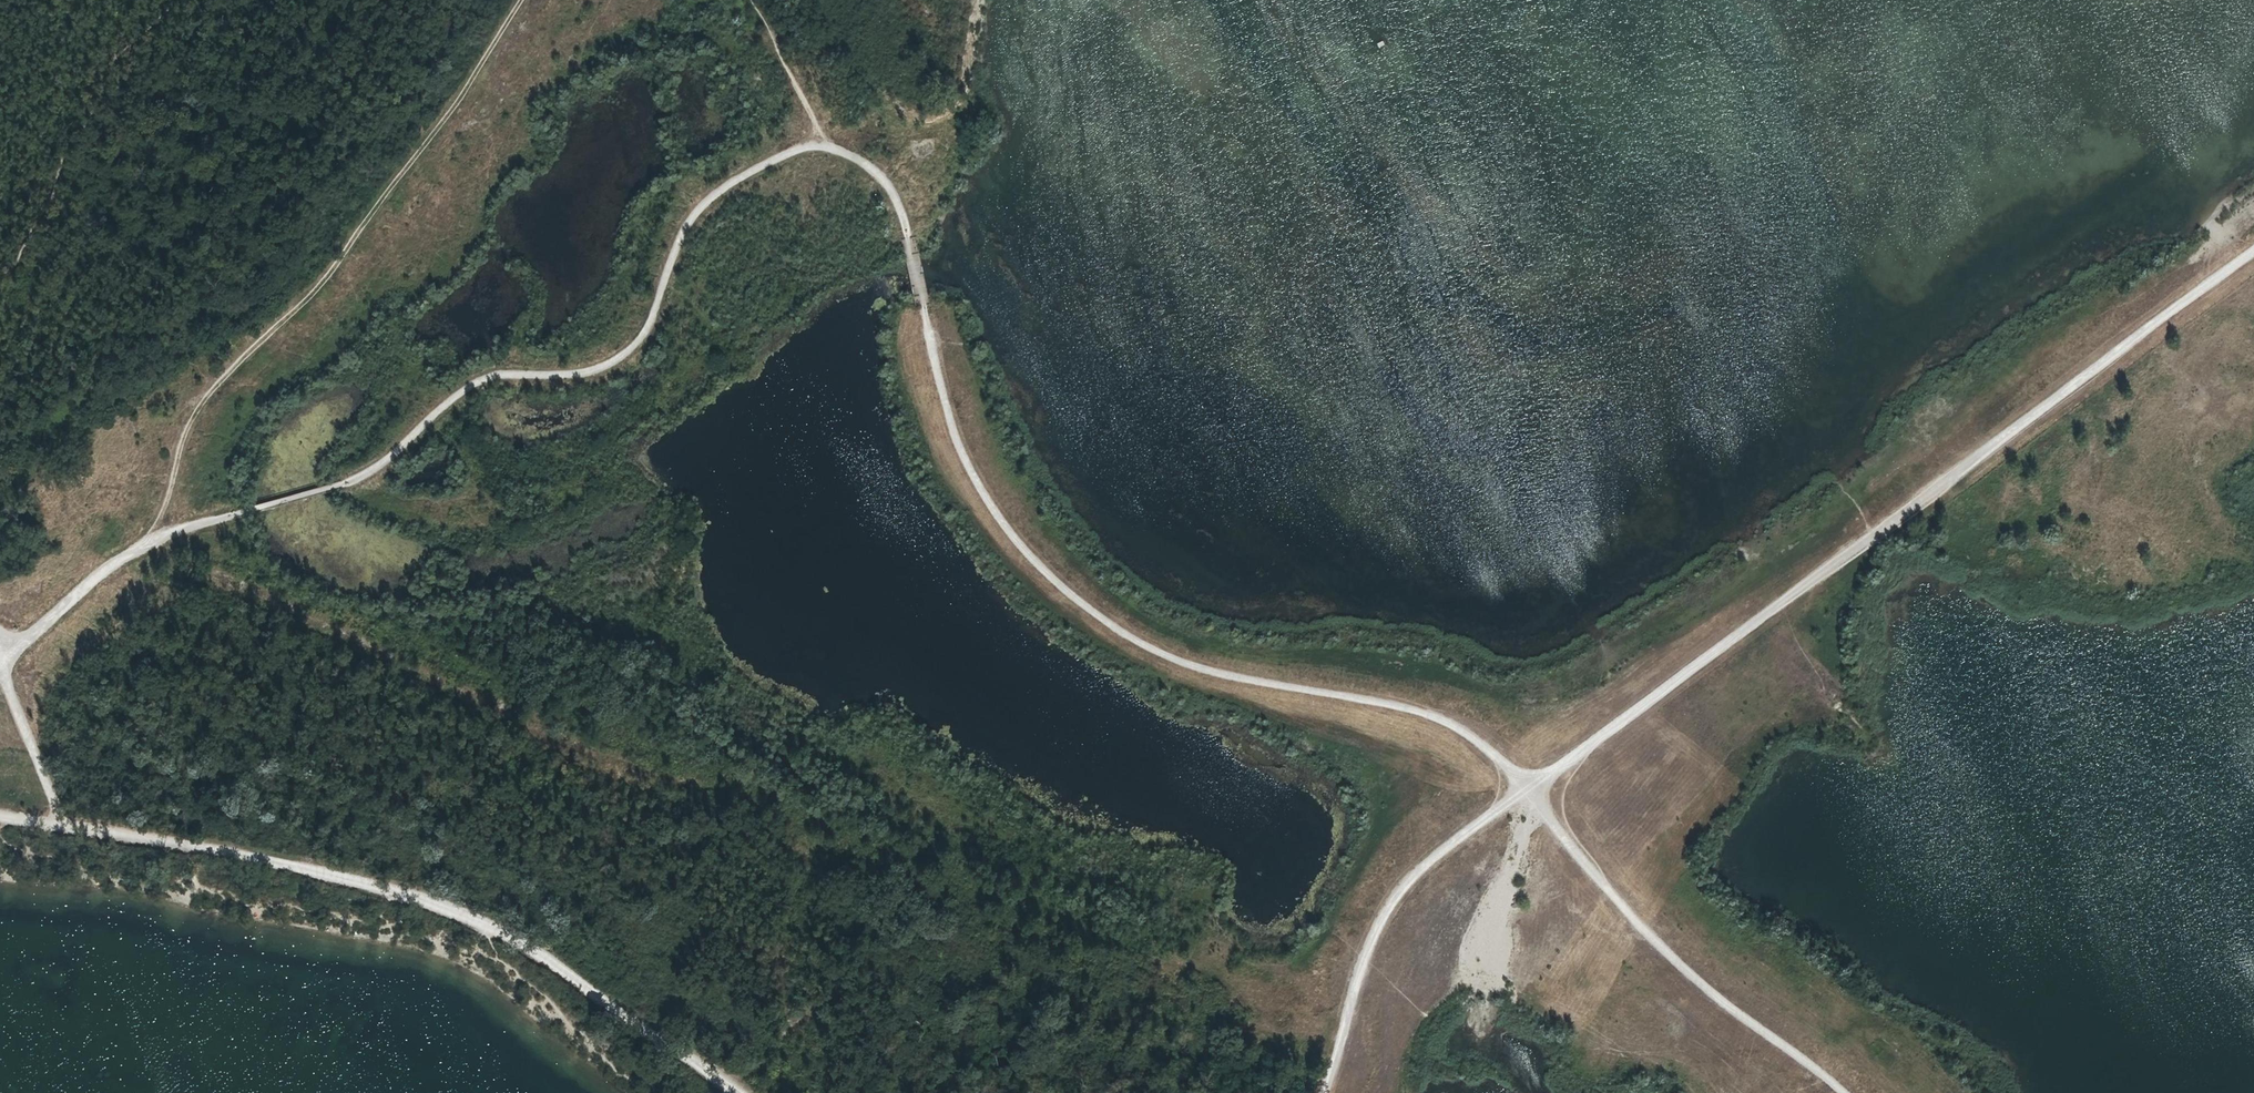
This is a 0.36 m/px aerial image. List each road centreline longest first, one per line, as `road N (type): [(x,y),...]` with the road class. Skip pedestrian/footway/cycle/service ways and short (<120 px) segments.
road 1 (track): [(136,546),(626,771),(735,801),(798,840)]
road 2 (track): [(1343,1042),(1264,1019),(1221,979),(1072,927),(1034,876),(922,822),(899,822),(862,859),(798,840)]
road 3 (track): [(862,859),(1010,917),(1072,927)]

